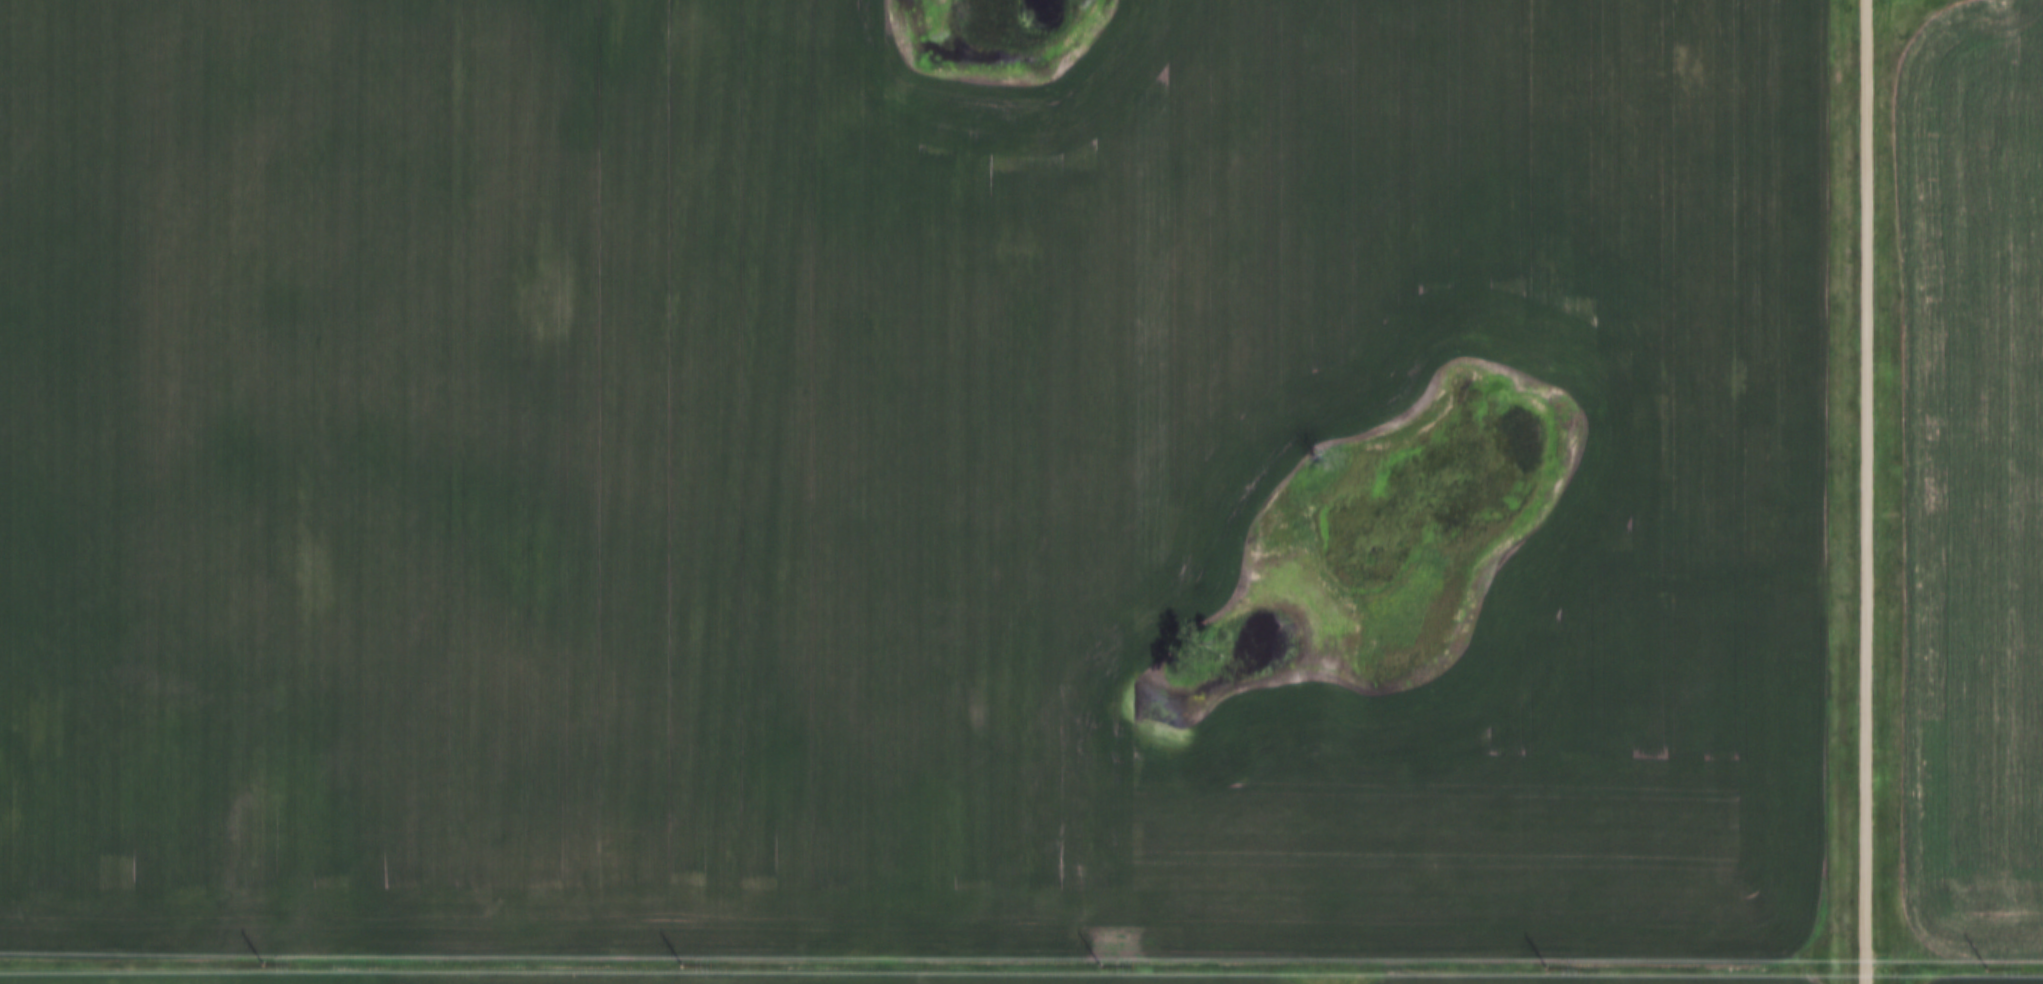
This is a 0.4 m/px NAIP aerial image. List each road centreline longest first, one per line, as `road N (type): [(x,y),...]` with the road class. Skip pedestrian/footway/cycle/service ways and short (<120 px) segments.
road 1 (residential): [(1868,0),(1866,983)]

